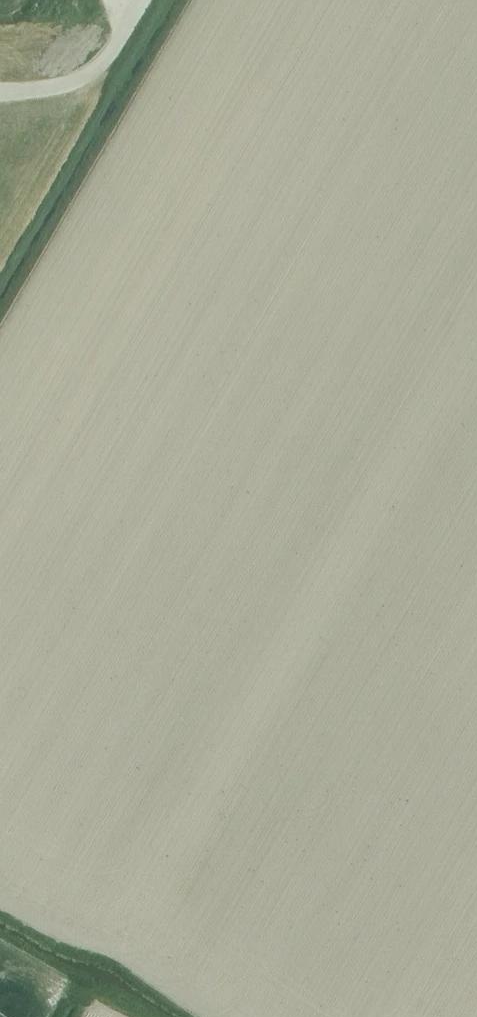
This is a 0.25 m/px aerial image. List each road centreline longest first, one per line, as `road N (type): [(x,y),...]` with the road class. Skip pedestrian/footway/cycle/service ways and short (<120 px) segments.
road 1 (unclassified): [(0,92),(39,90),(92,71),(143,0)]

